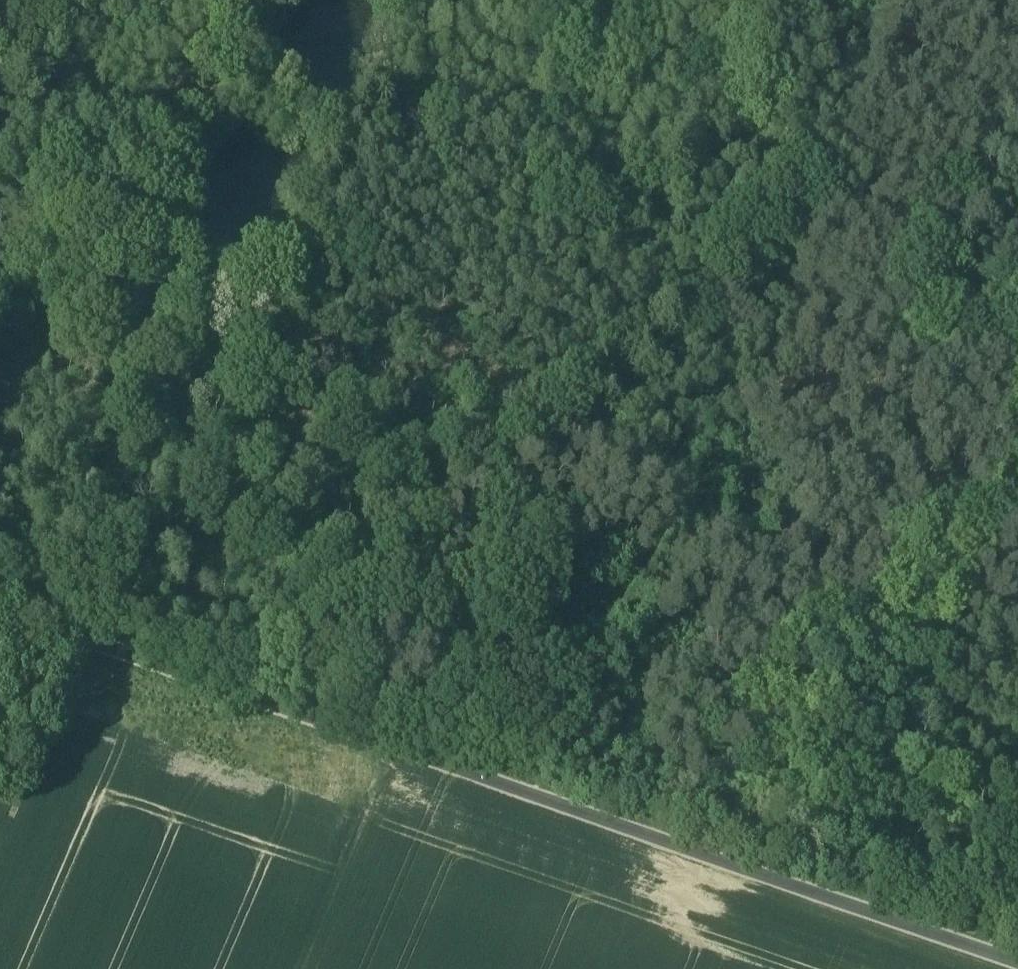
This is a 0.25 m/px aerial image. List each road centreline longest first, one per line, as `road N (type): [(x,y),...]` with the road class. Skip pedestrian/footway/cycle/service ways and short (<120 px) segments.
road 1 (track): [(0,610),(1017,964)]
road 2 (track): [(41,624),(208,298)]
road 3 (track): [(92,642),(24,802),(0,793)]

